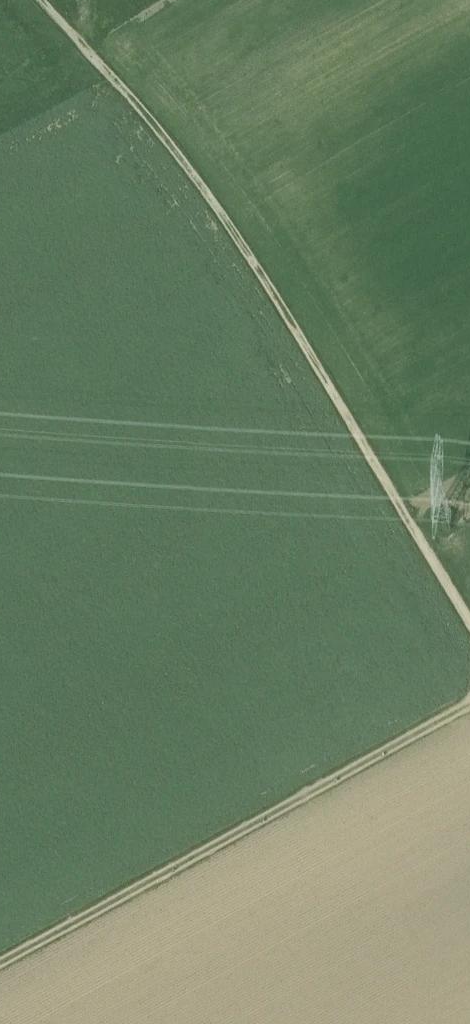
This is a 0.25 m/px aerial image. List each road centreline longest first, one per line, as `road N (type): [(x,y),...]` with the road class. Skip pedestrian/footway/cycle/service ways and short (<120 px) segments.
road 1 (track): [(44,0),(191,172),(469,614)]
road 2 (track): [(469,701),(0,963)]

